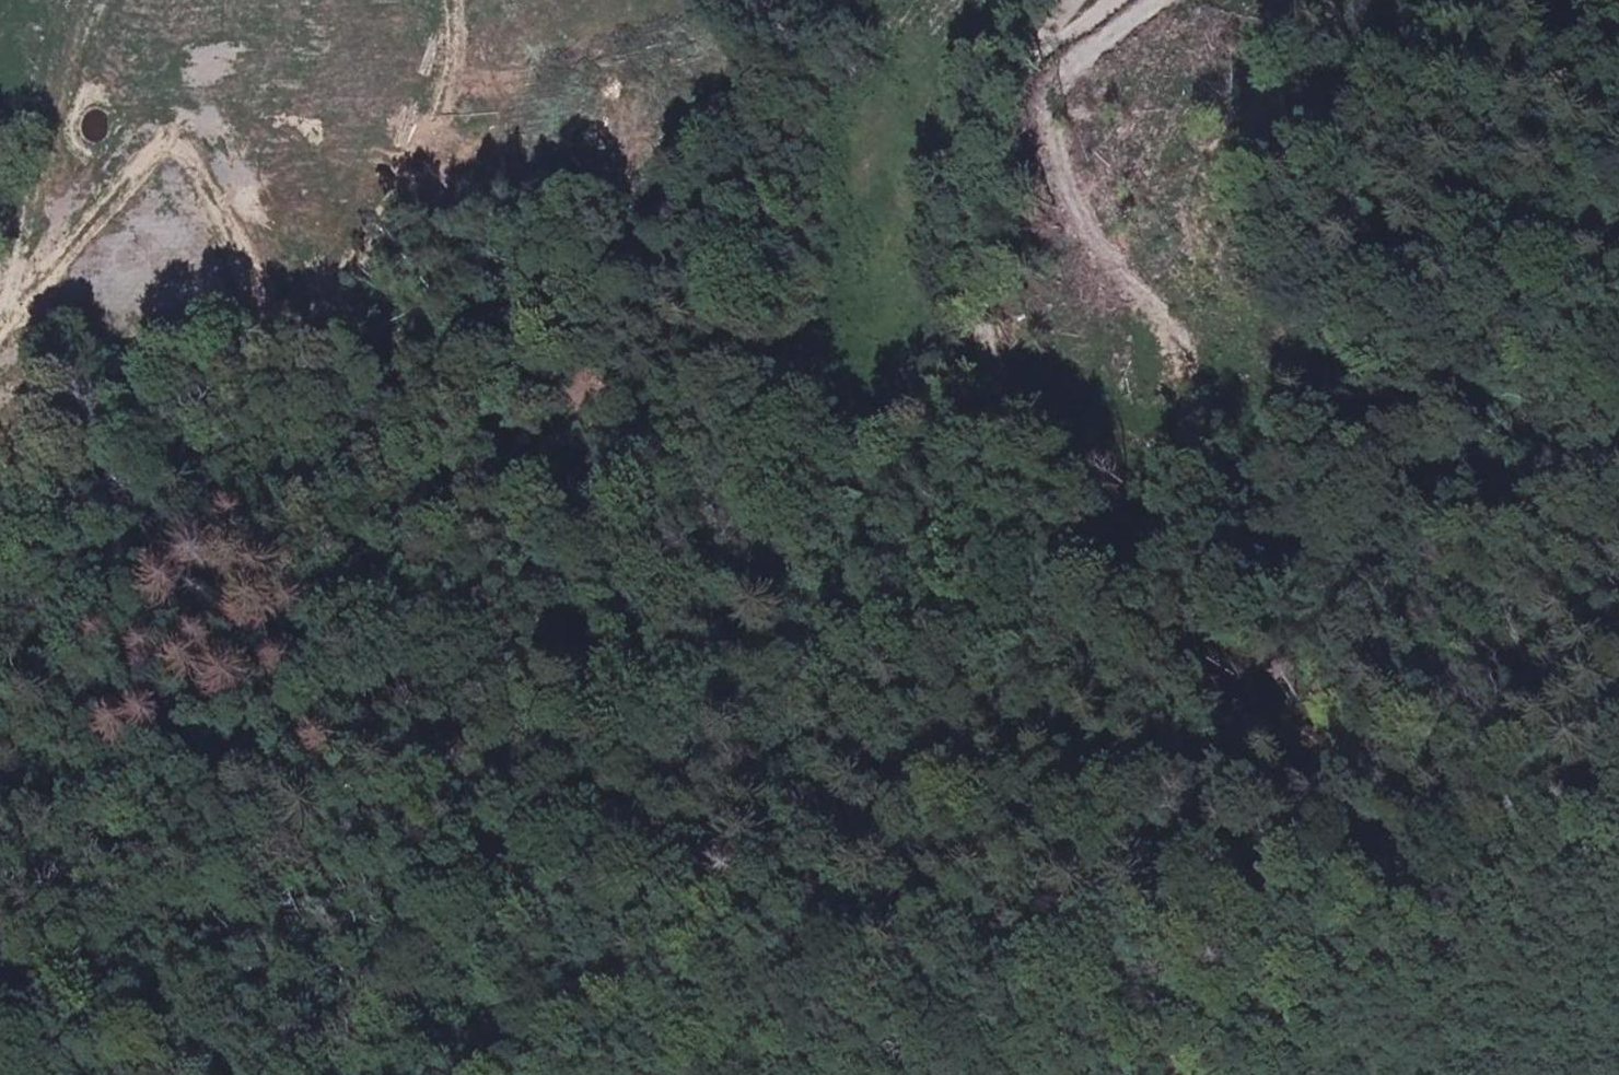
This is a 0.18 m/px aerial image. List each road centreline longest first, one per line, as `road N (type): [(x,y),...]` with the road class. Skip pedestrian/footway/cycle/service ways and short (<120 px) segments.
road 1 (track): [(375,1074),(468,973),(687,825),(867,632),(971,490),(971,178),(1014,79),(1093,0)]

